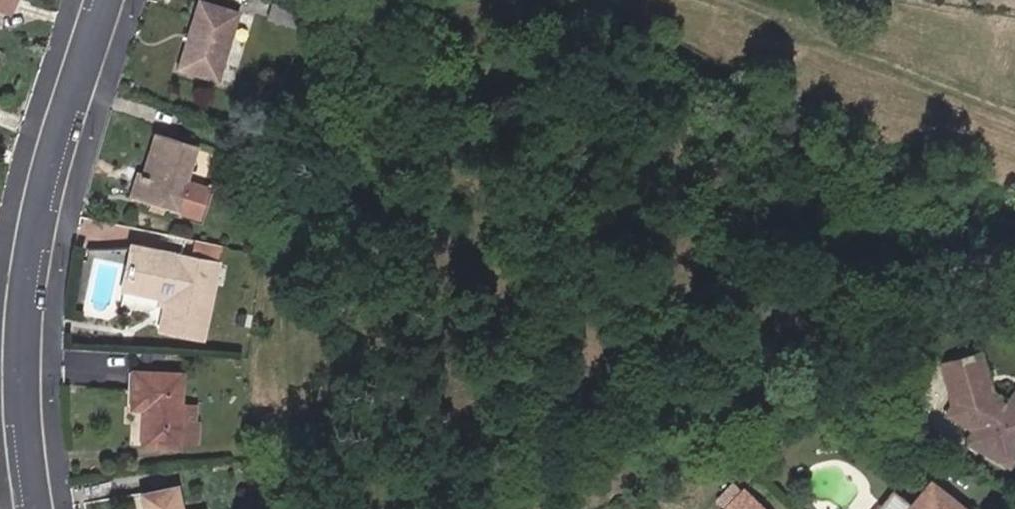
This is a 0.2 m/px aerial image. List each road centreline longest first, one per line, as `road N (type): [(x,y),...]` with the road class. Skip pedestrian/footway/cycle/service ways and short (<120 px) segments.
road 1 (residential): [(33,508),(23,306),(34,217),(105,0)]

